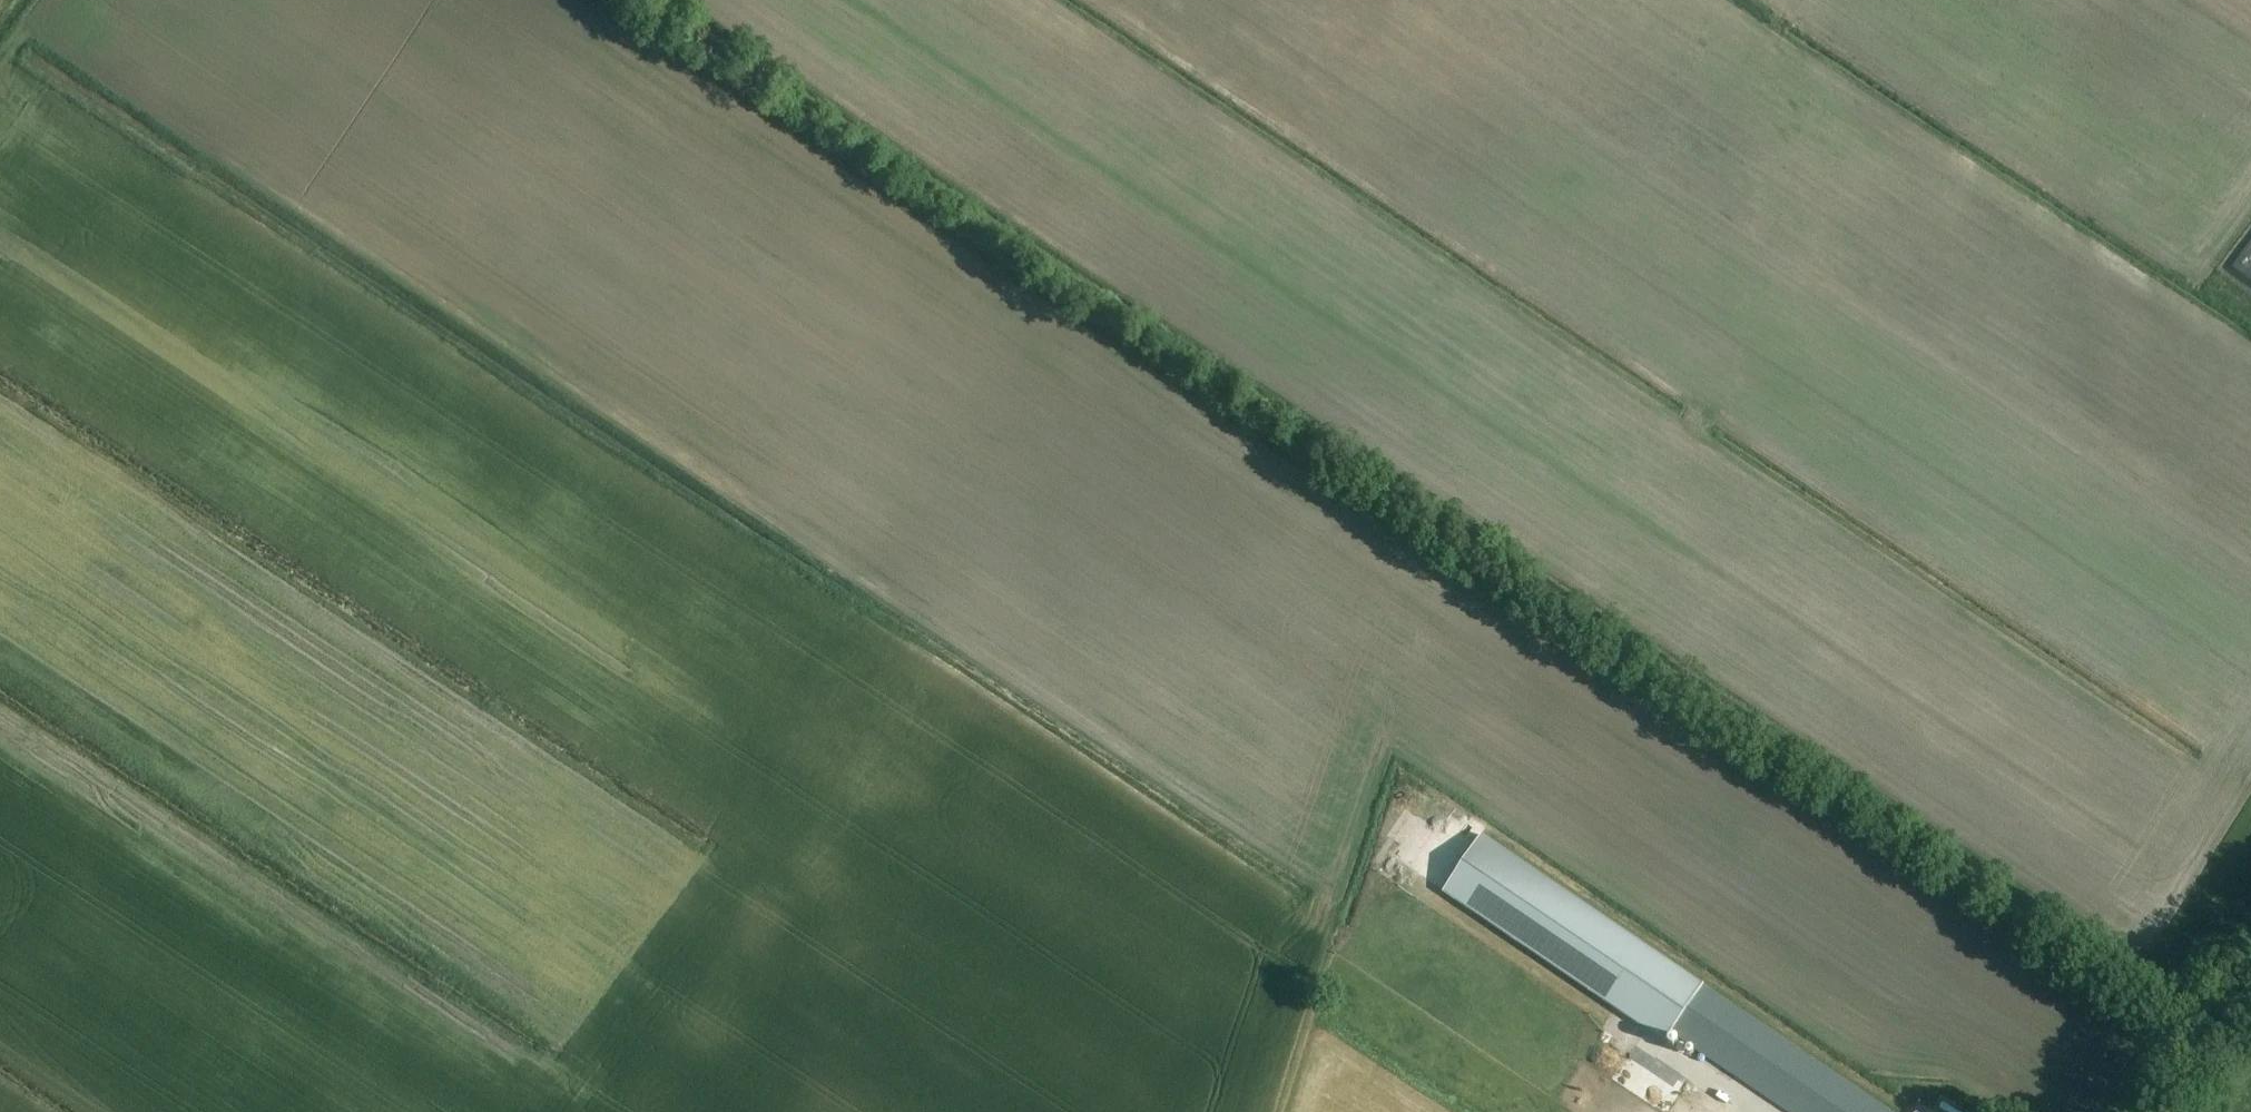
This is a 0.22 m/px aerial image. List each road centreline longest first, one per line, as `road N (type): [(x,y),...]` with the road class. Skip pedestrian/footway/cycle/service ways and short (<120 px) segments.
road 1 (tertiary): [(2168,1111),(2250,1002)]

